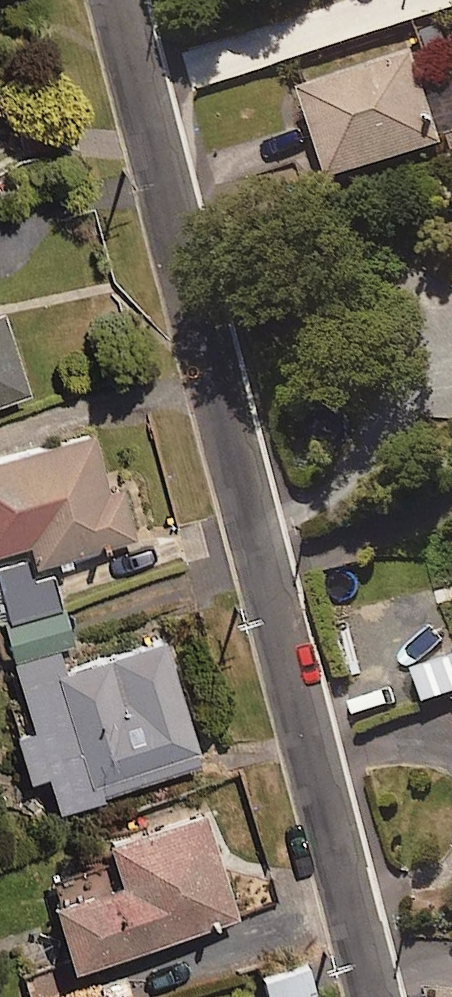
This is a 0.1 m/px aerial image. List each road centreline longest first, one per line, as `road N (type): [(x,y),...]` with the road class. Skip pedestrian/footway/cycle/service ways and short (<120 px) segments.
road 1 (residential): [(373,996),(118,0)]

